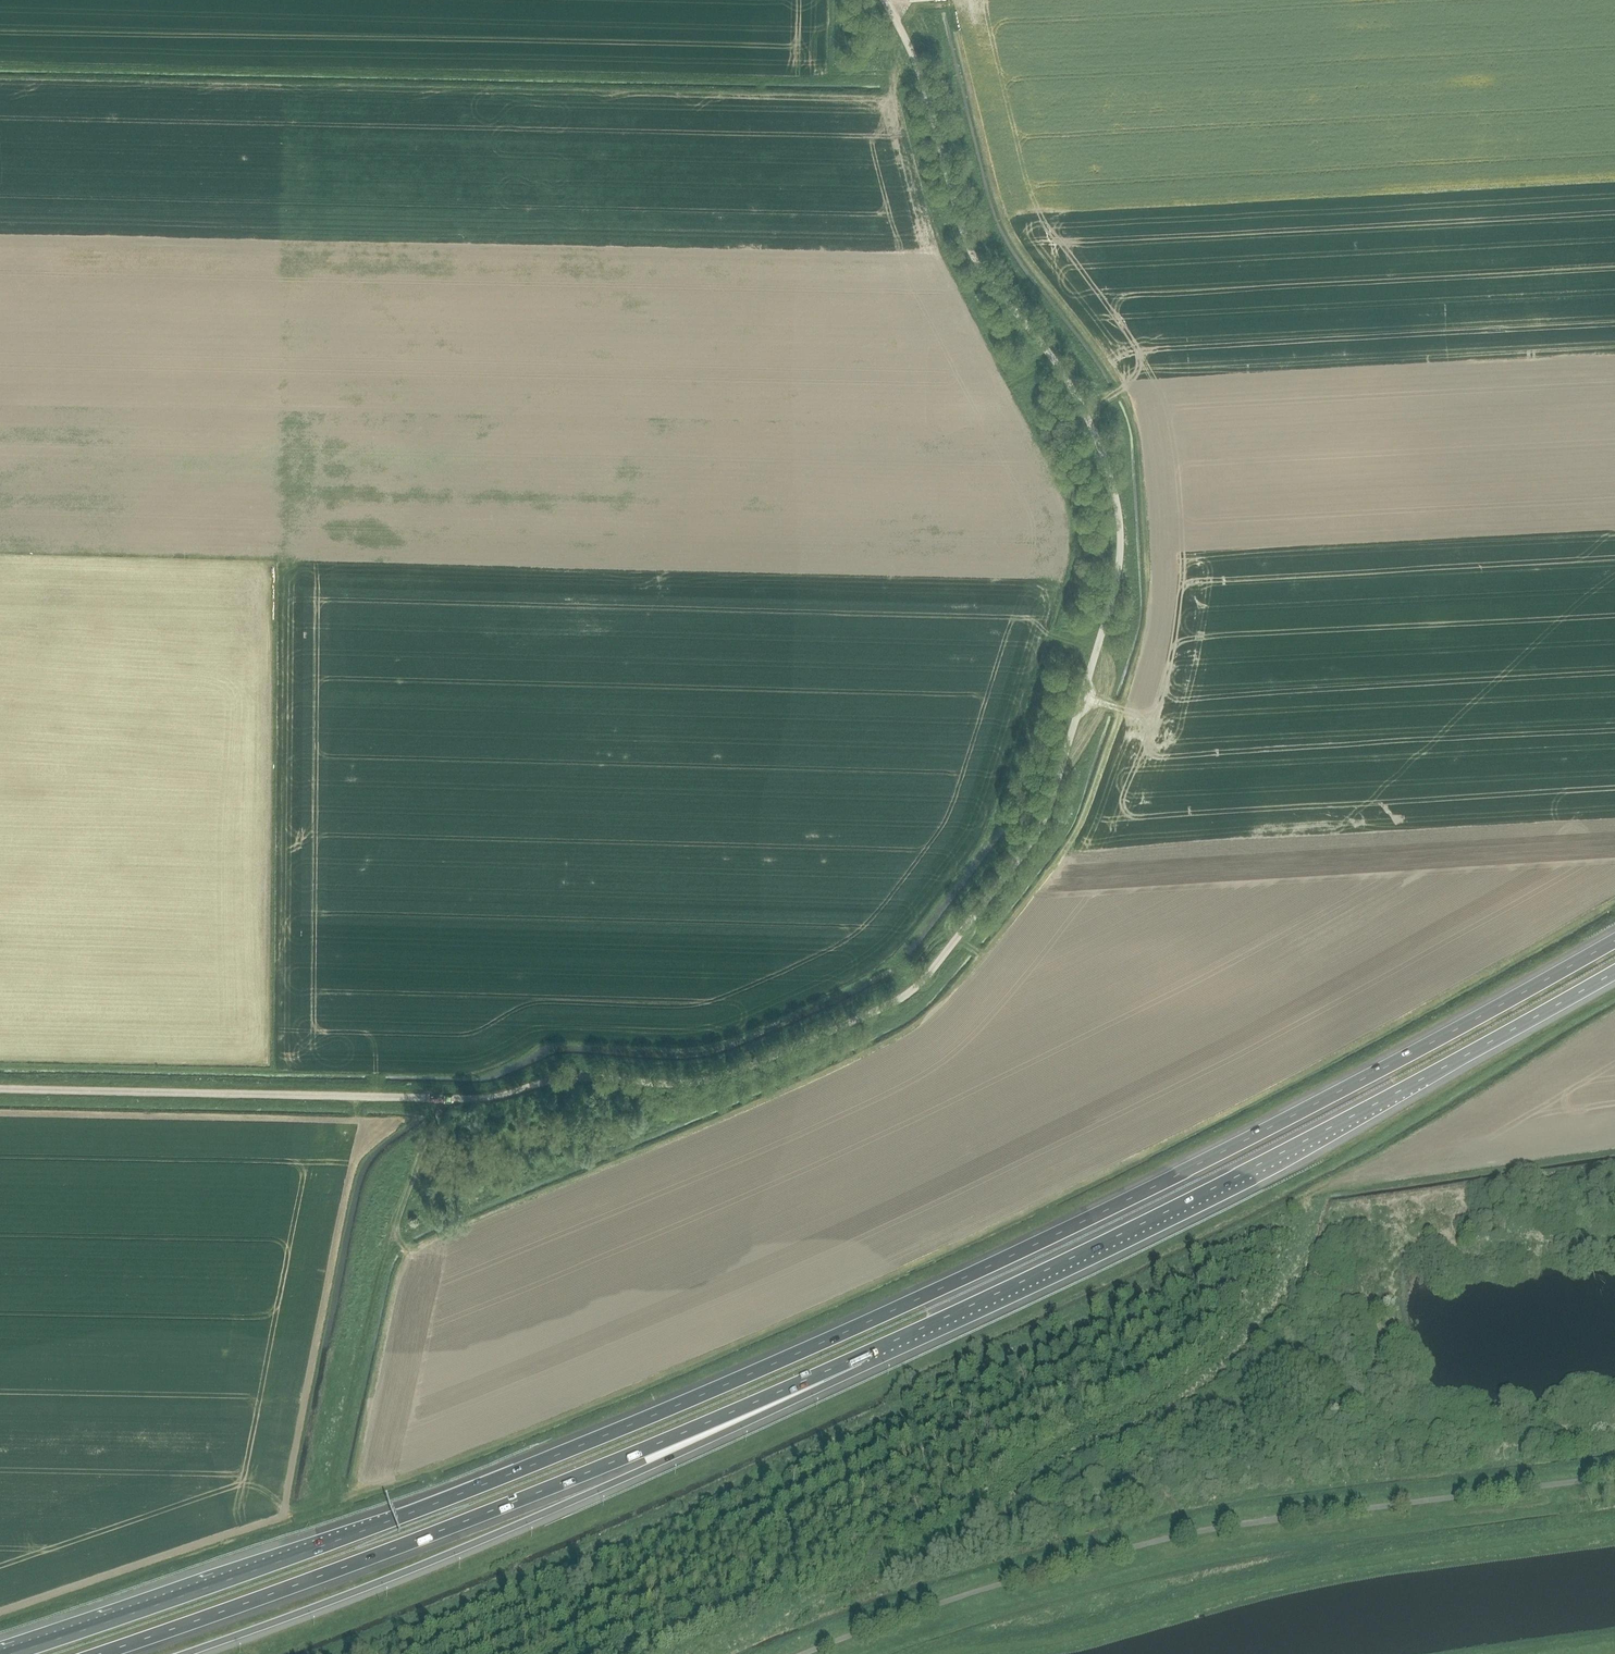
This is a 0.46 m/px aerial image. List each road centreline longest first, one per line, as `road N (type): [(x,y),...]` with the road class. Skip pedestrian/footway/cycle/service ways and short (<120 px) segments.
road 1 (unclassified): [(0,1090),(463,1100),(563,1079),(695,1083),(884,1008),(928,975),(1043,823),(1111,602),(1120,526),(1107,466),(1078,400),(969,246),(923,82),(883,0)]
road 2 (motorway): [(1614,941),(1215,1157),(885,1314),(398,1517),(6,1653)]
road 3 (motorway): [(860,1356),(1229,1181),(1614,973)]
road 4 (unclassified): [(1614,1476),(1208,1529),(980,1590),(802,1653)]
road 5 (motorway): [(102,1653),(564,1480),(860,1356)]
road 6 (motorway): [(182,1653),(345,1596),(649,1467),(860,1356)]

